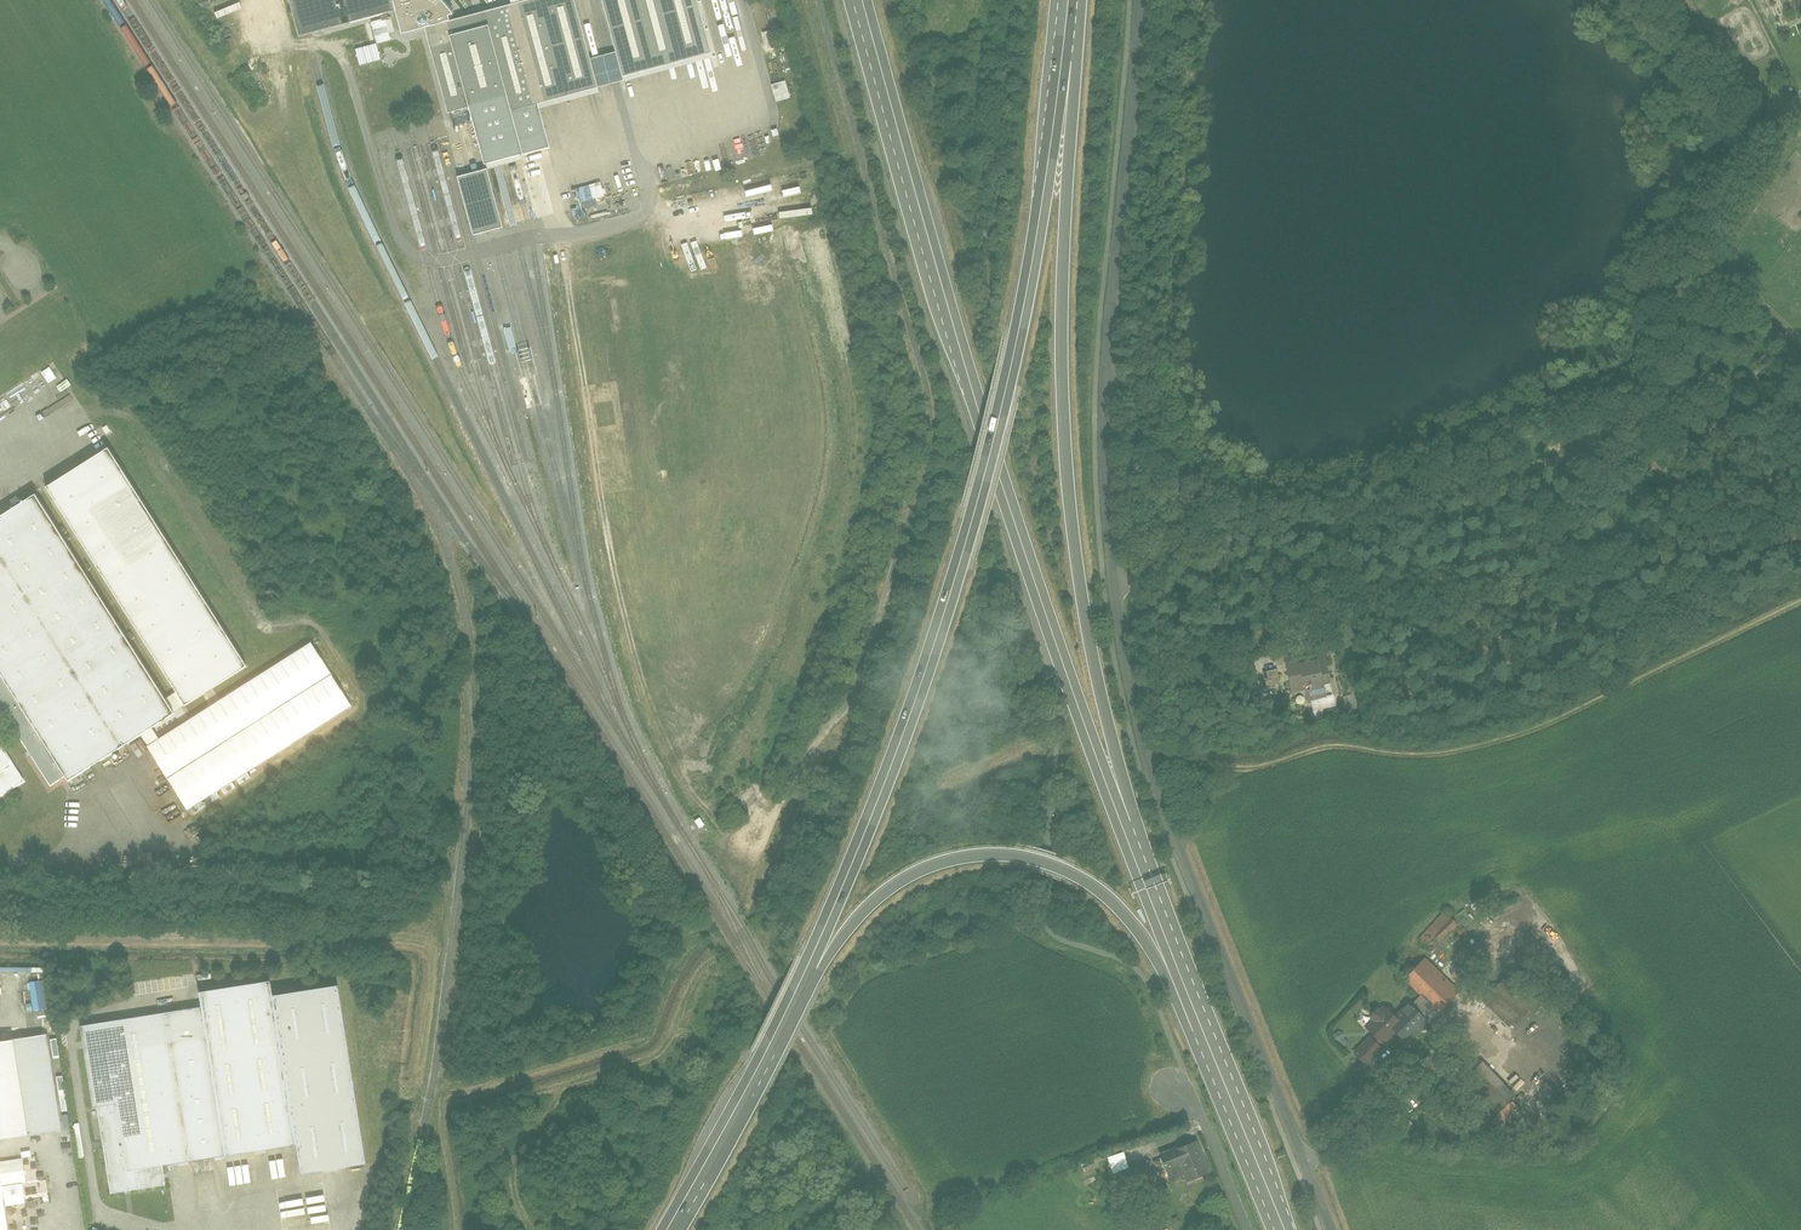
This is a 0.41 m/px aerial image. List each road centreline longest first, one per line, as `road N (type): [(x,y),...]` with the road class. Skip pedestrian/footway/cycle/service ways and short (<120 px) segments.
road 1 (primary): [(769,1044),(850,869),(967,541),(1031,270),(1064,44)]
road 2 (primary): [(1163,908),(1119,811),(942,315),(873,49)]
road 3 (primary): [(1163,908),(1100,688),(1064,463),(1064,44)]
road 4 (unclassified): [(1127,665),(1113,577),(1103,380),(1135,0)]
road 5 (primary): [(769,1044),(833,944),(884,889),(934,861),(1004,850),(1063,863),(1118,897),(1161,951),(1215,1055)]
road 6 (unclassified): [(1332,1229),(1183,858),(1127,665)]
road 7 (unclassified): [(1127,665),(1358,619)]
road 8 (primary): [(666,1229),(769,1044)]
road 9 (primary): [(1215,1055),(1284,1229)]
road 10 (primary): [(1163,908),(1215,1055)]

